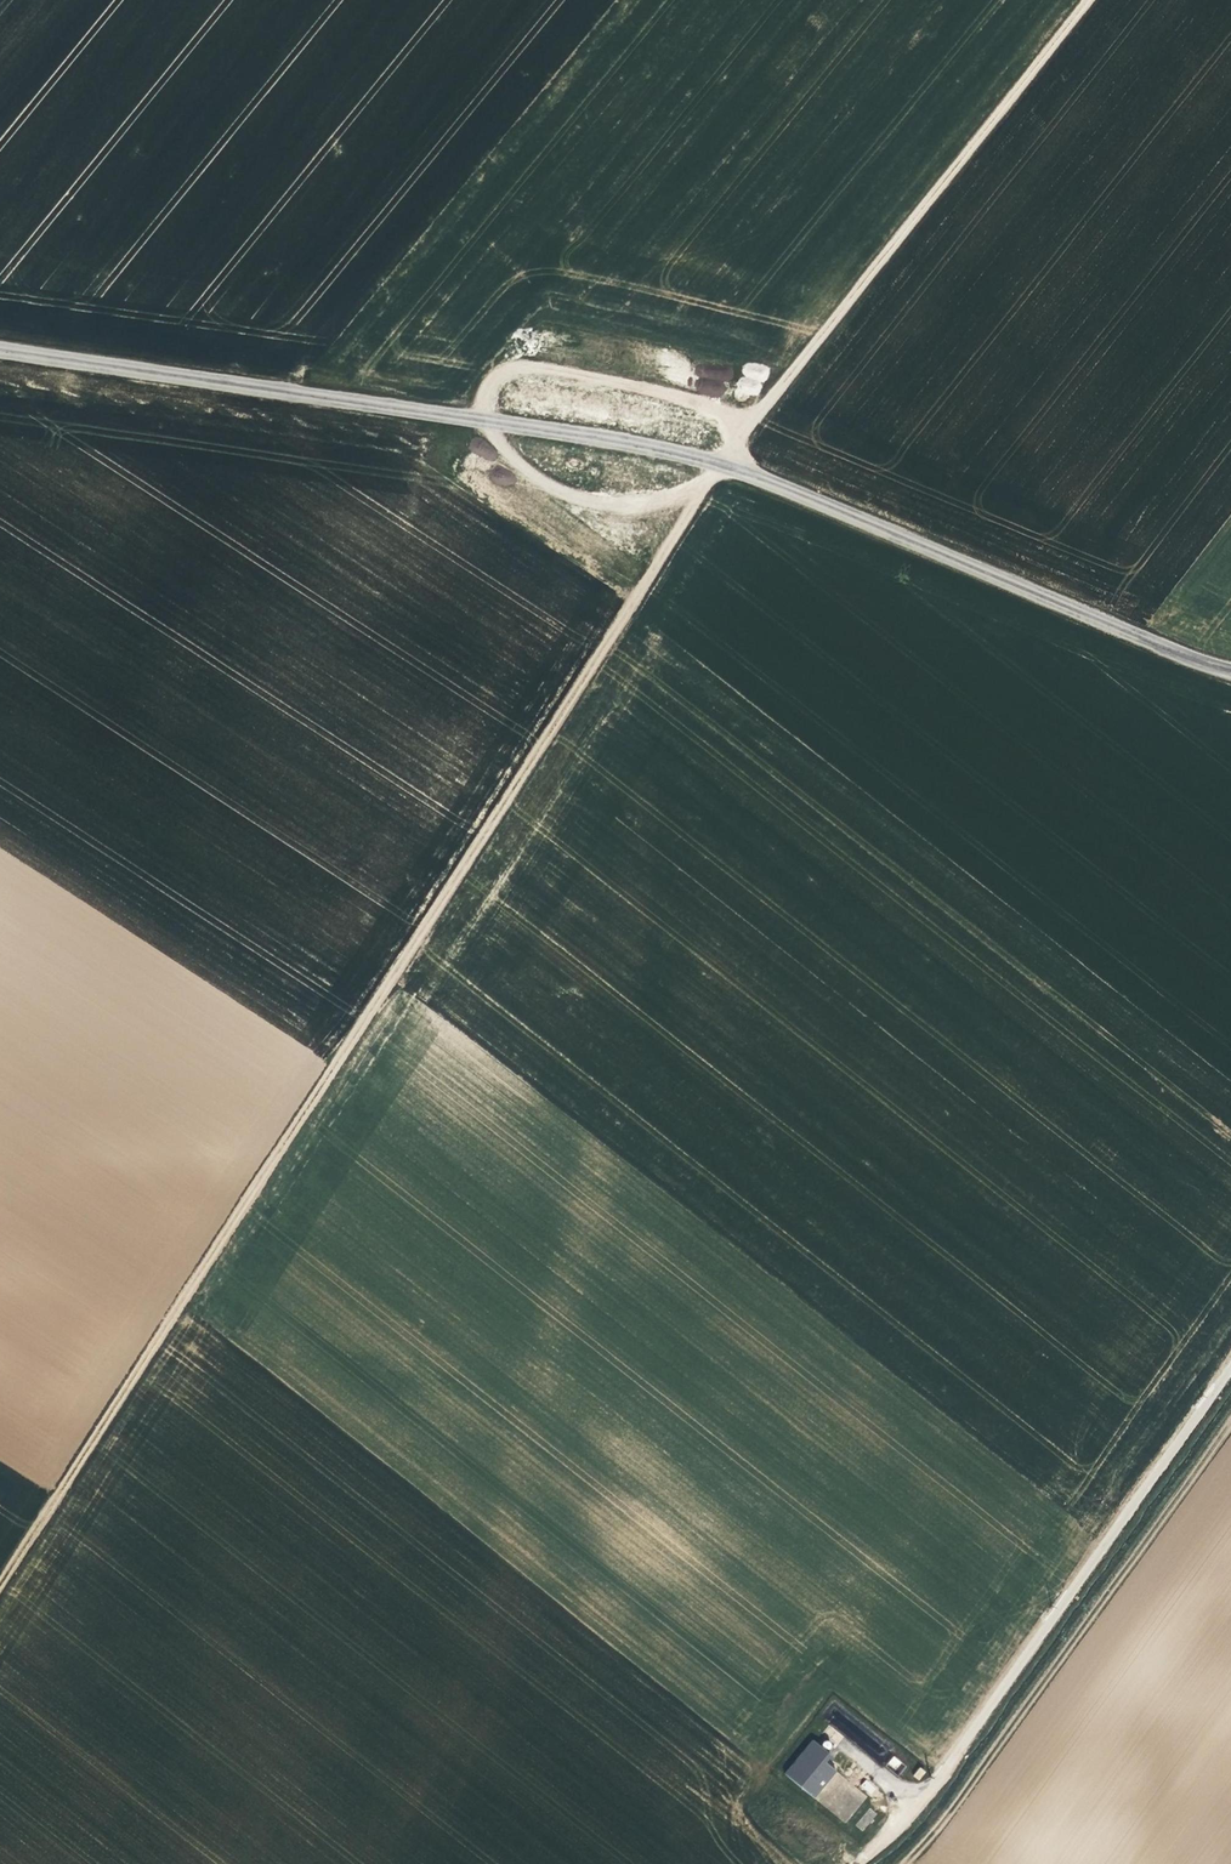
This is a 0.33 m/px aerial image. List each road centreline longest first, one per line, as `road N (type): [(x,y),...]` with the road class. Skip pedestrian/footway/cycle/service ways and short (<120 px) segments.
road 1 (track): [(1091,0),(733,457),(0,1592)]
road 2 (unclassified): [(1230,664),(1179,650),(733,457),(0,349)]
road 3 (unclassified): [(906,1816),(957,1756),(1230,1368)]
road 4 (track): [(1230,1419),(960,1800),(902,1863)]

